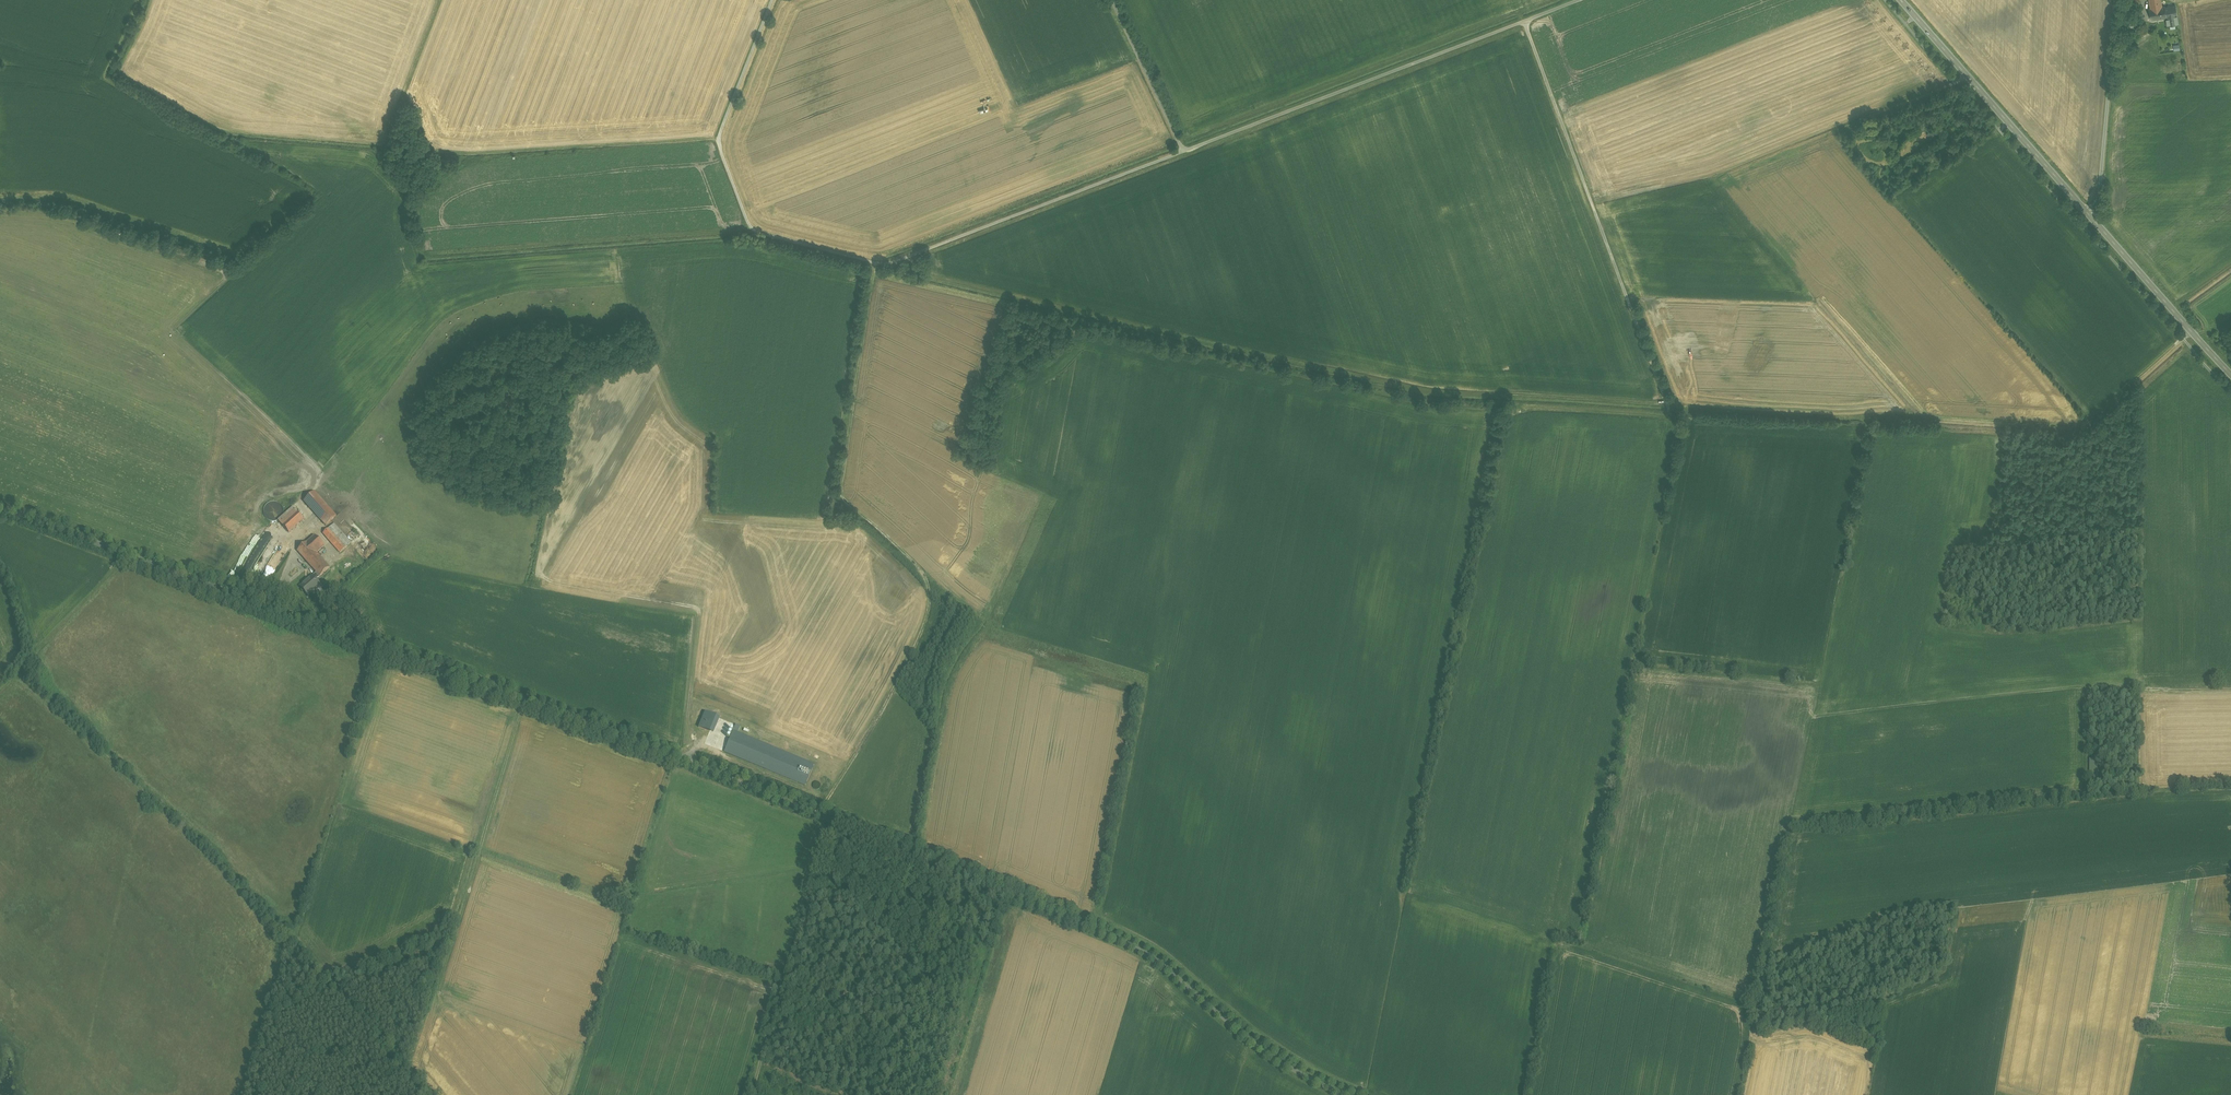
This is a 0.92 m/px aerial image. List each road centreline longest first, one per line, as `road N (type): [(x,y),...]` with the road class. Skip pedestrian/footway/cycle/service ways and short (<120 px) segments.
road 1 (unclassified): [(1346,1094),(1263,1050),(1151,957),(1095,930),(524,699),(0,507)]
road 2 (track): [(2192,332),(2098,425),(1895,413),(1857,419),(1522,393),(1510,404),(1505,432)]
road 3 (unclassified): [(773,0),(719,141),(752,229),(765,236),(892,264),(1185,151)]
road 4 (track): [(877,265),(842,500),(922,574),(930,620),(817,815)]
road 5 (unclassified): [(1535,20),(1680,404)]
road 6 (track): [(524,699),(420,1064)]
road 7 (unclassified): [(1185,151),(1535,20)]
road 8 (secondary): [(1901,0),(2090,214)]
road 9 (unclassified): [(2090,214),(2100,195),(2116,0)]
road 10 (secondary): [(2090,214),(2230,374)]
road 11 (unclassified): [(1185,151),(1112,0)]
road 12 (track): [(1877,419),(1898,442),(2015,444)]
road 13 (track): [(134,556),(34,664)]

